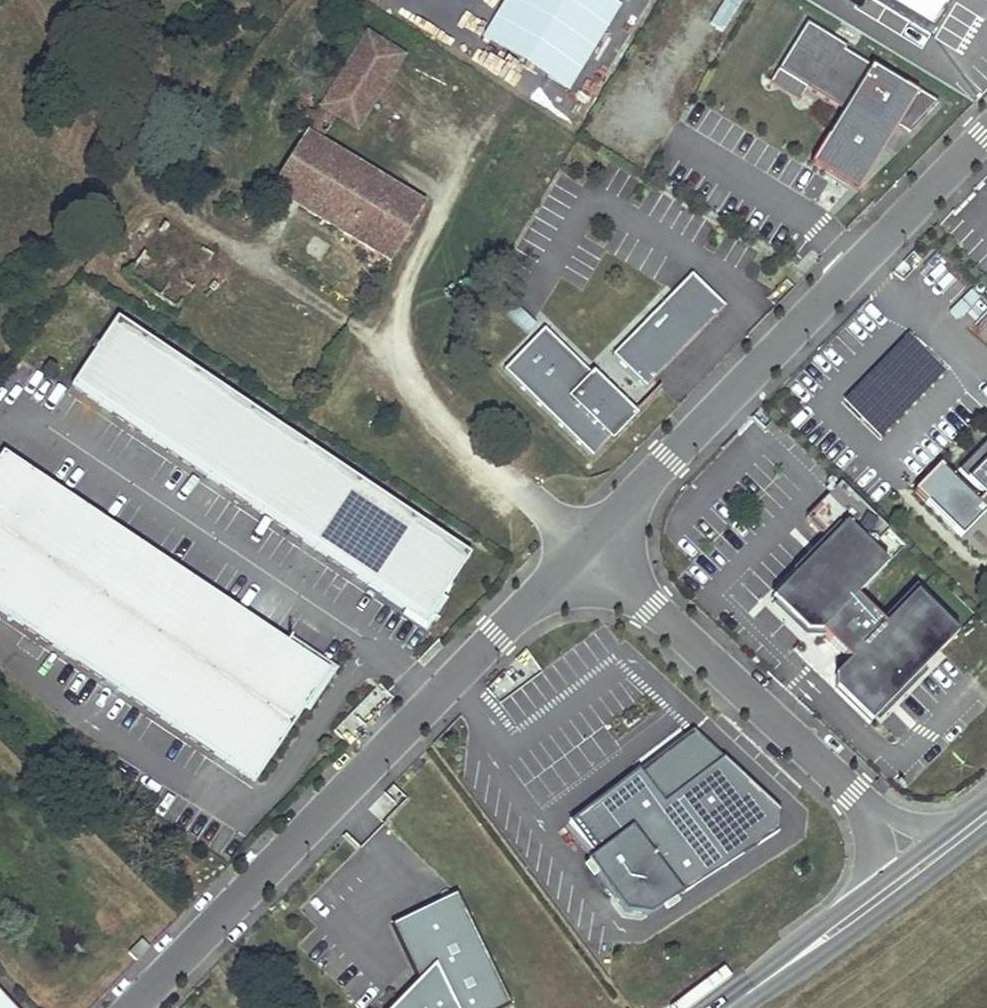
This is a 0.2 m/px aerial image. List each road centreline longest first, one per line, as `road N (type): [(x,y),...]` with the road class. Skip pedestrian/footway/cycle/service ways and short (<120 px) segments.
road 1 (residential): [(585,546),(130,1007)]
road 2 (residential): [(986,132),(585,546)]
road 3 (residential): [(585,546),(876,816)]
road 4 (secondary): [(728,1007),(879,898)]

